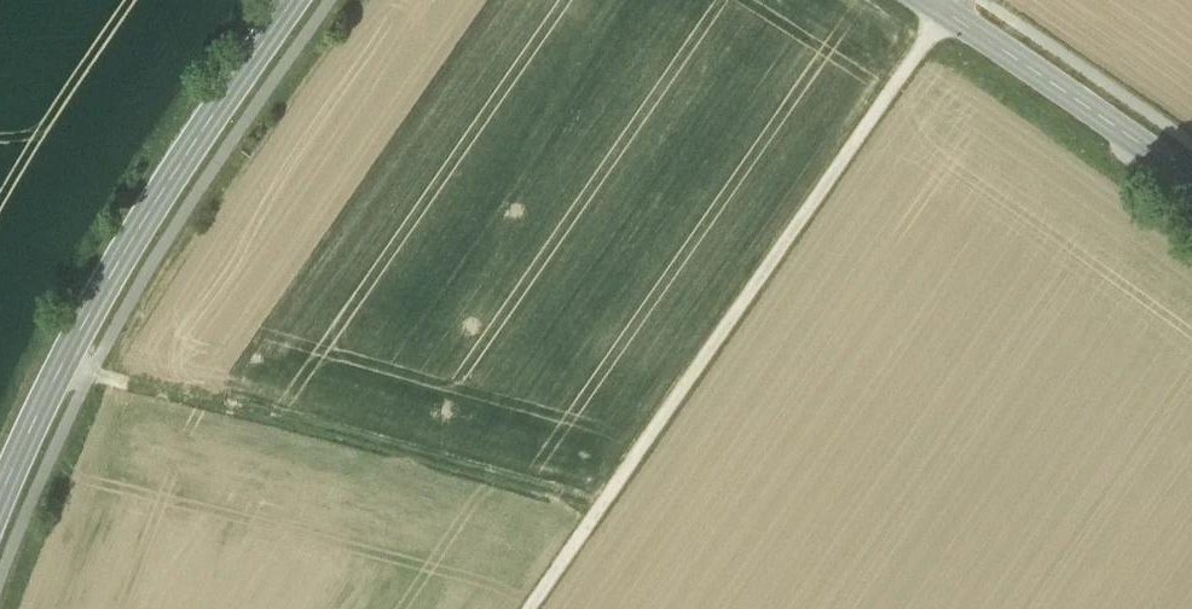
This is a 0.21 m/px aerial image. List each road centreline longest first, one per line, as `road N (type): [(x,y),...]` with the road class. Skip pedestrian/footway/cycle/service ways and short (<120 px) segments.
road 1 (track): [(527,608),(956,0)]
road 2 (secondary): [(0,491),(122,248),(292,0)]
road 3 (track): [(58,365),(599,505)]
road 4 (residential): [(1191,185),(926,0)]

